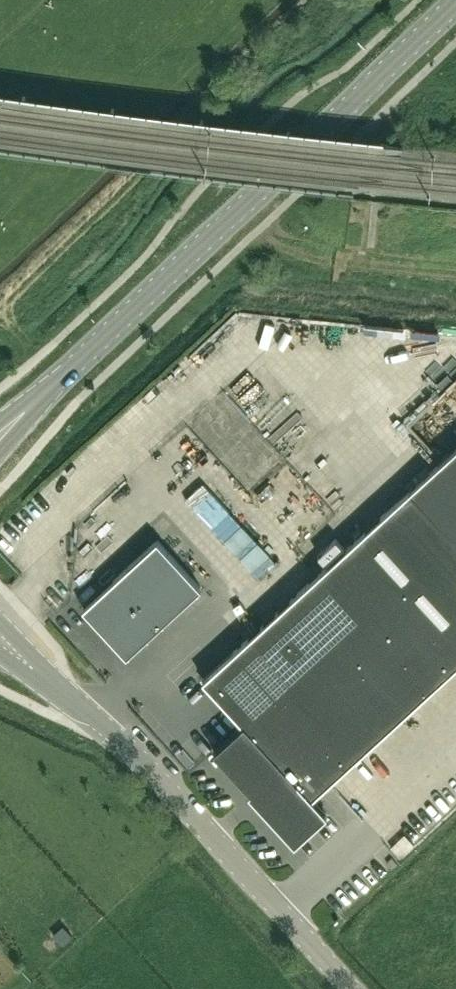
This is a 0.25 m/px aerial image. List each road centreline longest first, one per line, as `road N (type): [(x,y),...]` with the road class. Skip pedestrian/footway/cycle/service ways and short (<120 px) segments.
road 1 (secondary): [(4,431),(455,7)]
road 2 (tertiary): [(351,988),(158,777),(16,655)]
road 3 (track): [(455,275),(314,258),(235,215)]

